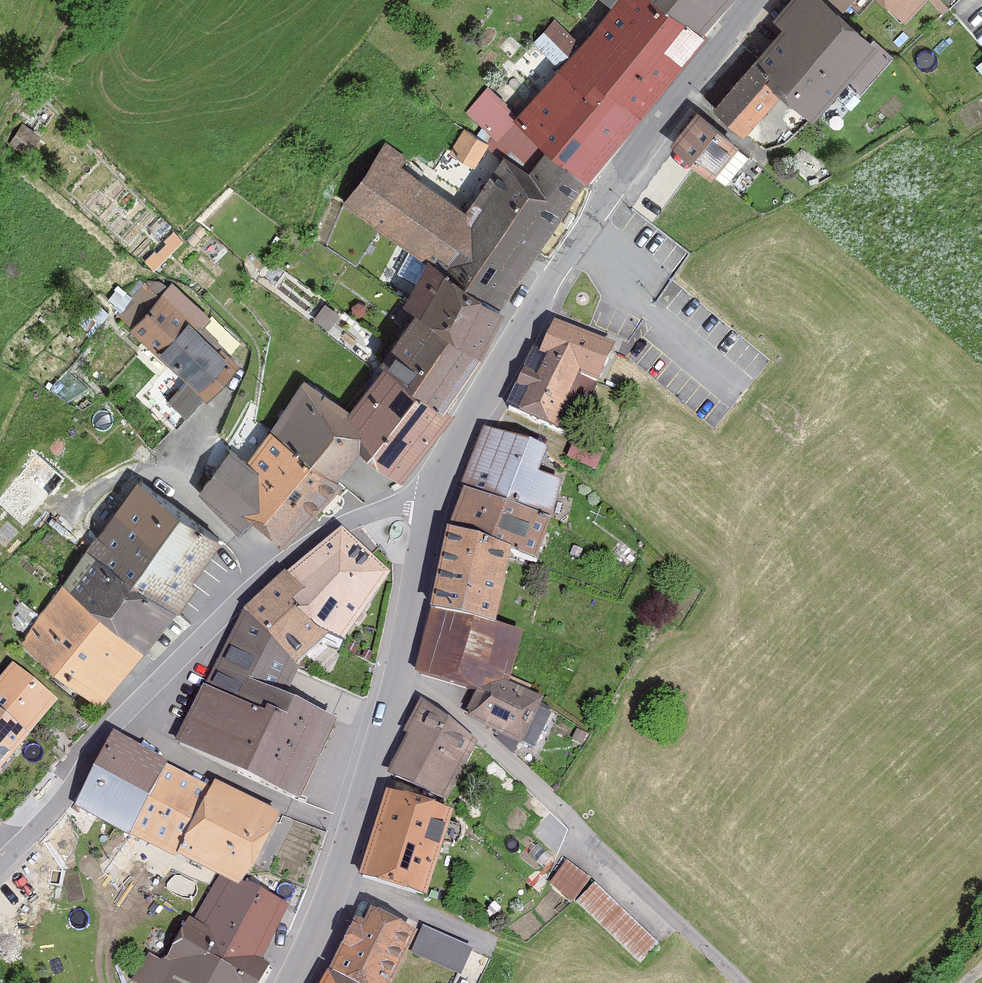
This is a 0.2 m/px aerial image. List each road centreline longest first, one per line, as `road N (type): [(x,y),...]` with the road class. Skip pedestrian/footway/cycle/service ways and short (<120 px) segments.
road 1 (secondary): [(757,0),(607,195),(501,361),(431,506)]
road 2 (residential): [(0,865),(70,794),(121,717),(258,585),(345,522),(402,504),(431,506)]
road 3 (secondary): [(431,506),(400,673),(328,916),(292,982)]

